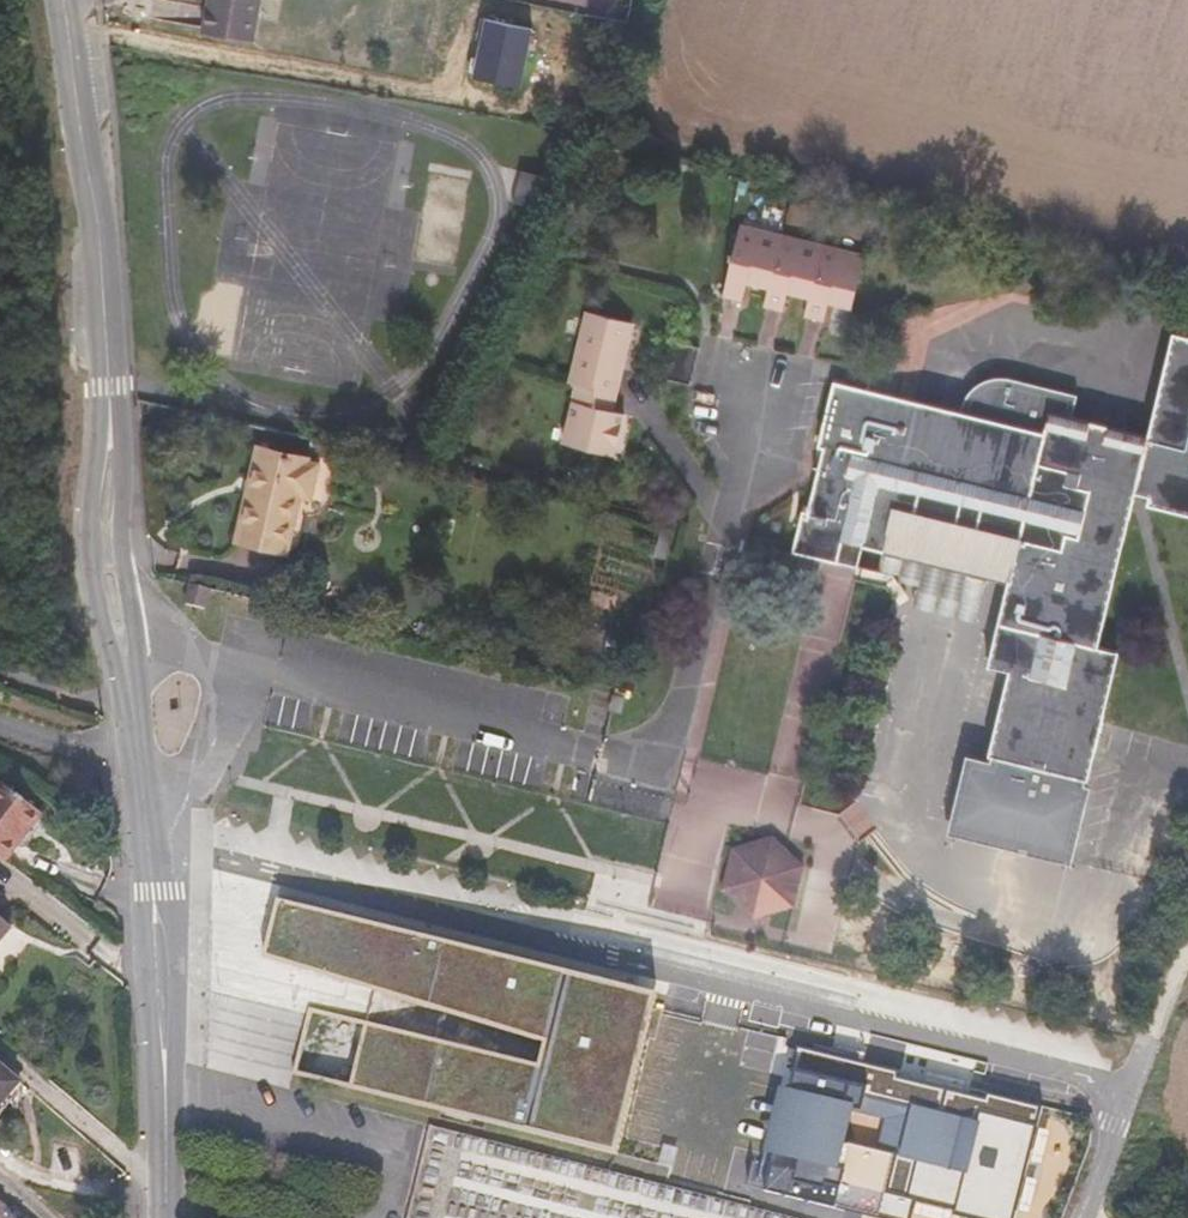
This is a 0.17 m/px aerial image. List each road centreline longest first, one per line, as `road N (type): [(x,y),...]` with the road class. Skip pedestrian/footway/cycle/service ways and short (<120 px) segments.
road 1 (residential): [(142,821),(272,864),(1135,1086)]
road 2 (tertiary): [(142,821),(110,448),(94,117),(76,0)]
road 3 (tertiary): [(166,1217),(160,996),(142,821)]
road 4 (track): [(0,663),(43,685),(131,704)]

